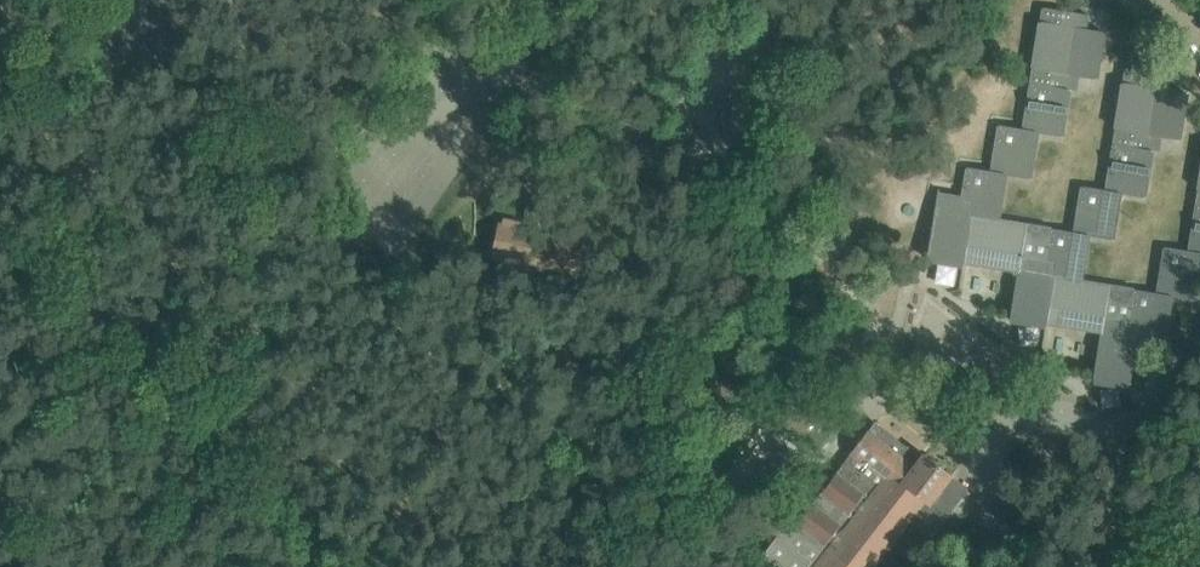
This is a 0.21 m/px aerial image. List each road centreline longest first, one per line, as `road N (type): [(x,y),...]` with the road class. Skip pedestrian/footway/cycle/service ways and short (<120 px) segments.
road 1 (track): [(869,279),(811,245),(594,188),(497,114),(392,0)]
road 2 (track): [(406,24),(242,7),(94,9)]

